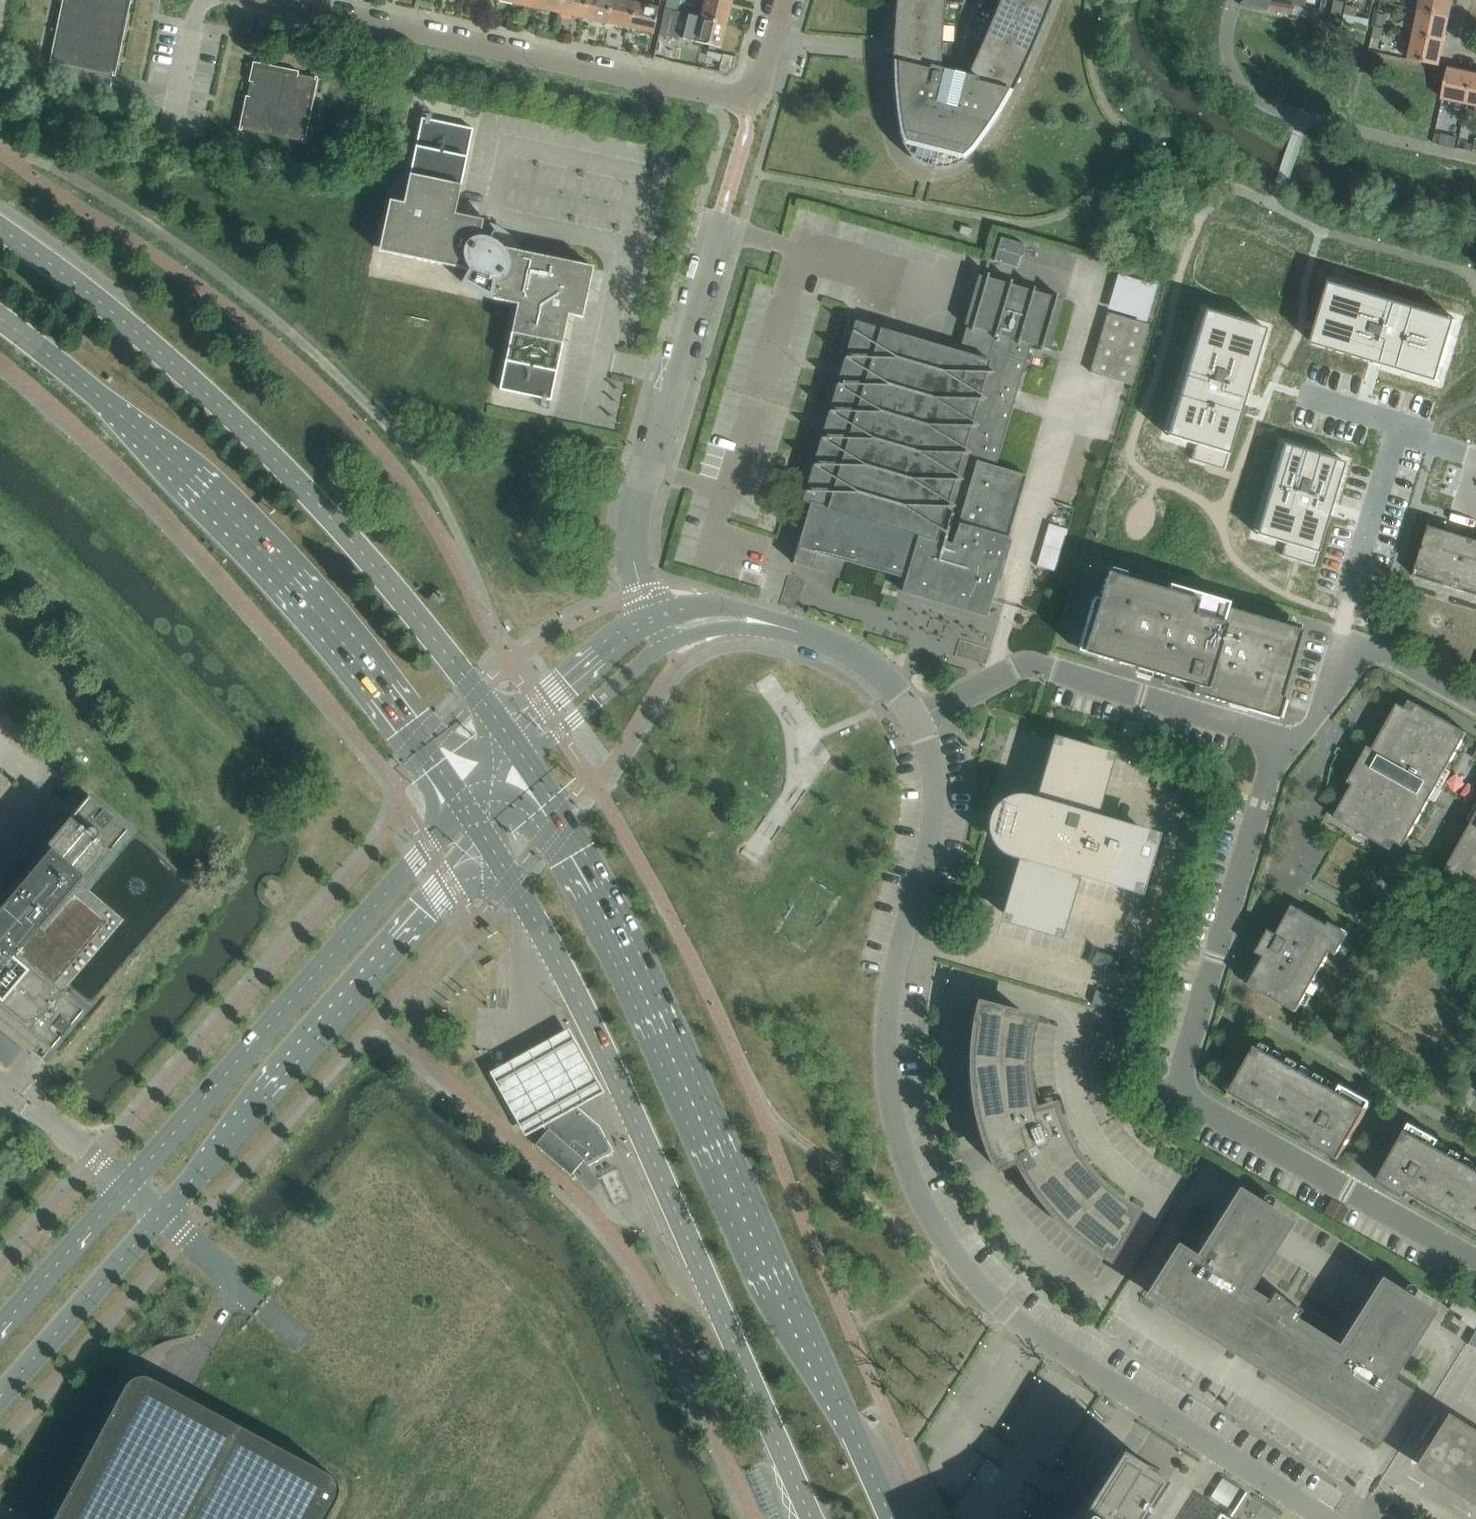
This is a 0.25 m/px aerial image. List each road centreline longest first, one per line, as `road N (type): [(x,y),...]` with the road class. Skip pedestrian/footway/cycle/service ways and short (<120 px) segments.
road 1 (unclassified): [(1329,1518),(1002,1310),(920,1199),(902,1155),(886,1065),(895,978),(934,817),(928,754),(914,719)]
road 2 (secondary): [(890,1518),(779,1293),(646,977),(521,763)]
road 3 (secondary): [(484,841),(571,995),(811,1518)]
road 4 (secondary): [(506,741),(399,601),(259,445),(111,312),(0,235)]
road 5 (unclassified): [(1475,1272),(1185,1109),(1181,1067),(1274,761)]
road 6 (secondary): [(0,321),(208,498),(348,653),(461,805)]
road 7 (unclassified): [(461,805),(126,1188)]
road 8 (residential): [(756,101),(262,0)]
road 9 (unclassified): [(159,1217),(484,841)]
road 10 (unclassified): [(654,618),(631,542),(638,496),(718,227)]
road 11 (unclassified): [(914,719),(1013,670),(1040,667),(1293,742)]
road 12 (unclassified): [(0,1396),(159,1217)]
road 13 (unclassified): [(1293,742),(1370,655),(1475,713)]
road 14 (unclassified): [(654,618),(604,651),(506,741)]
road 15 (unclassified): [(126,1188),(0,1329)]
road 16 (unclassified): [(521,763),(668,645)]
road 17 (unclassified): [(830,642),(730,606),(654,618)]
road 18 (unclassified): [(126,1188),(0,1080)]
road 19 (unclassified): [(668,645),(744,628),(830,642)]

